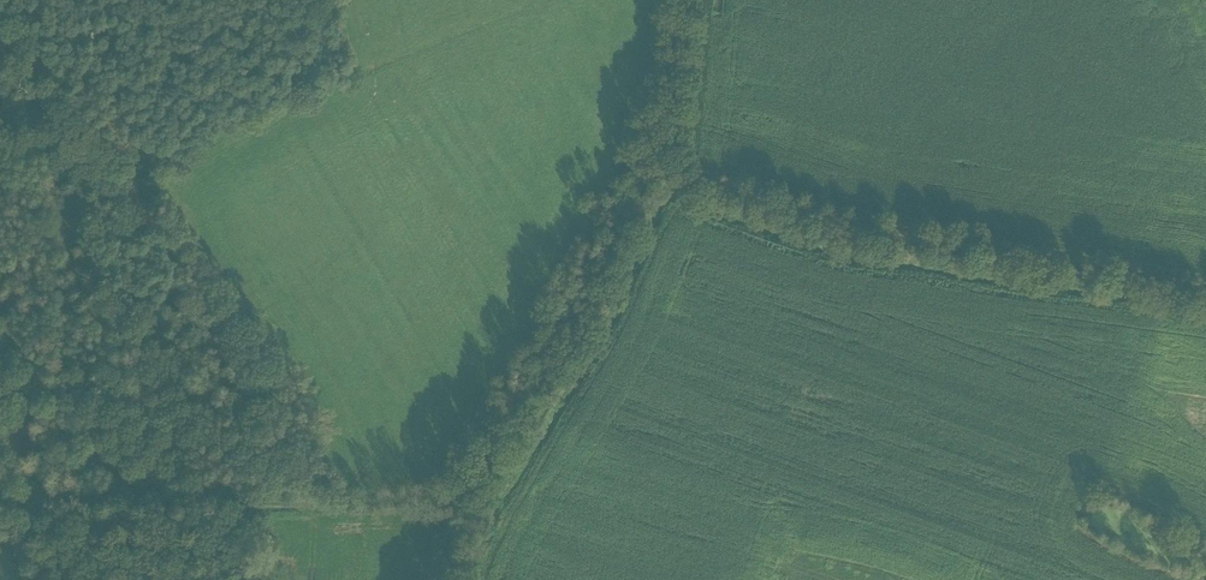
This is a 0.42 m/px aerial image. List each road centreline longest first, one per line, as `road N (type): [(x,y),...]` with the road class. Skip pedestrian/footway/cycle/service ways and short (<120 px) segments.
road 1 (track): [(1205,287),(858,235),(686,180),(653,193),(594,319),(497,483),(470,510),(440,579)]
road 2 (track): [(0,508),(32,500),(480,496)]

